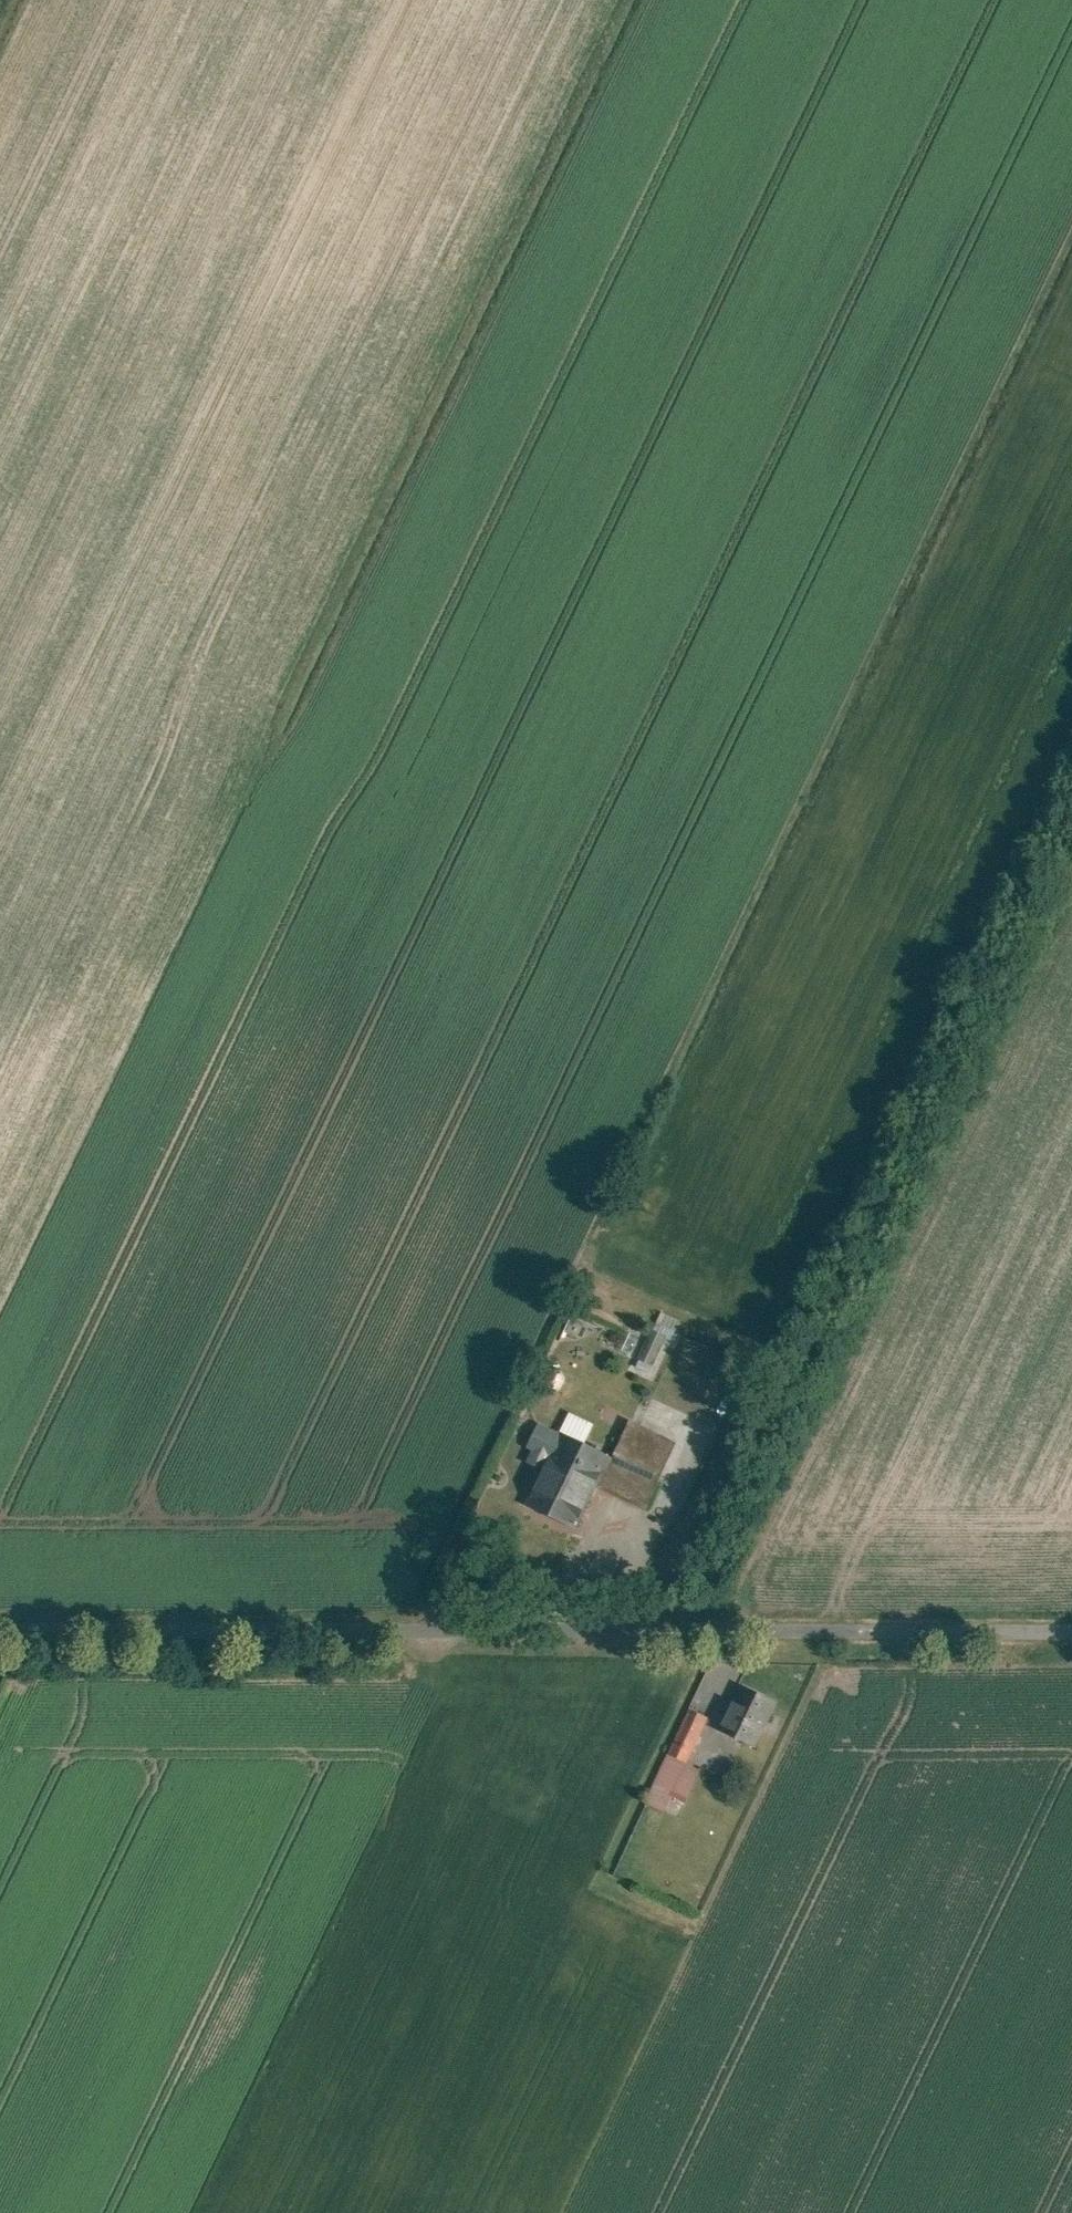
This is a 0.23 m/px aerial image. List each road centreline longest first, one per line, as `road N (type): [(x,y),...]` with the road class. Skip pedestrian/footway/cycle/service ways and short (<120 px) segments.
road 1 (unclassified): [(0,1628),(1071,1631)]

